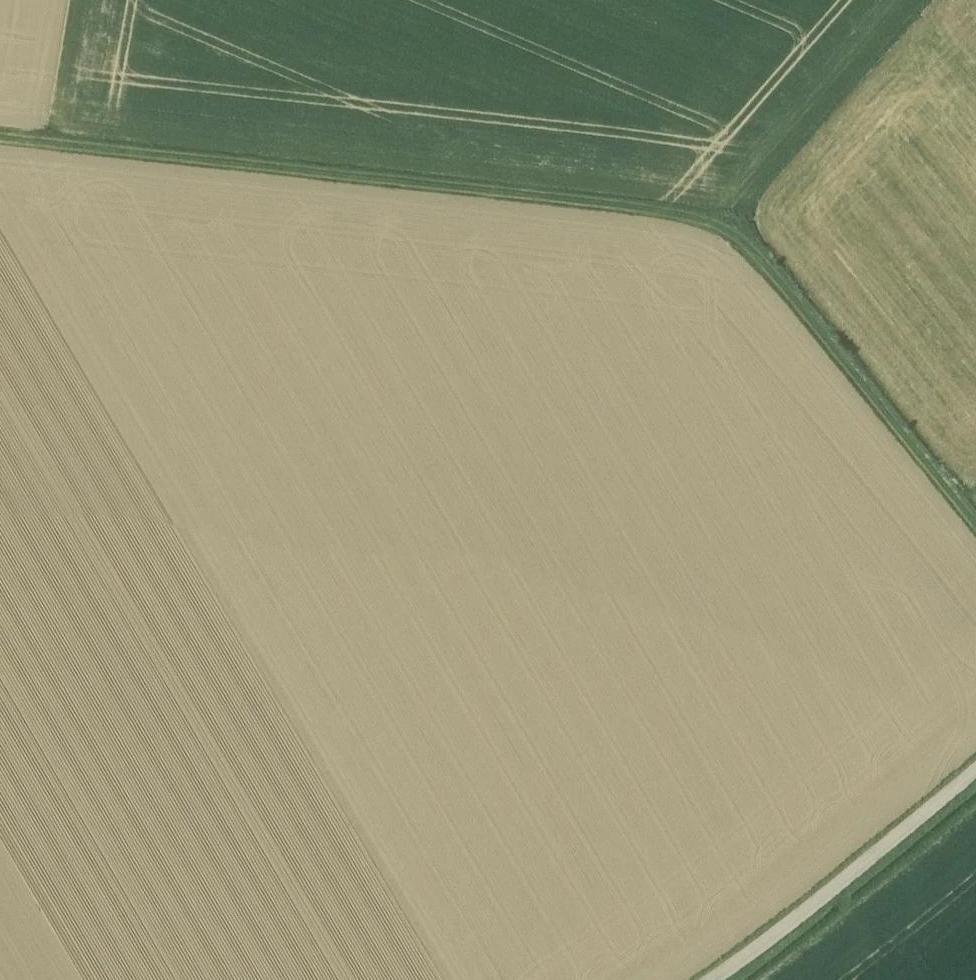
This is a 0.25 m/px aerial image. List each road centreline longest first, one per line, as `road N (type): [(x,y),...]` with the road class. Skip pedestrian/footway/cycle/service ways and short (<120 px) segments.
road 1 (track): [(975,478),(795,152),(0,105)]
road 2 (unclassified): [(721,979),(975,773)]

